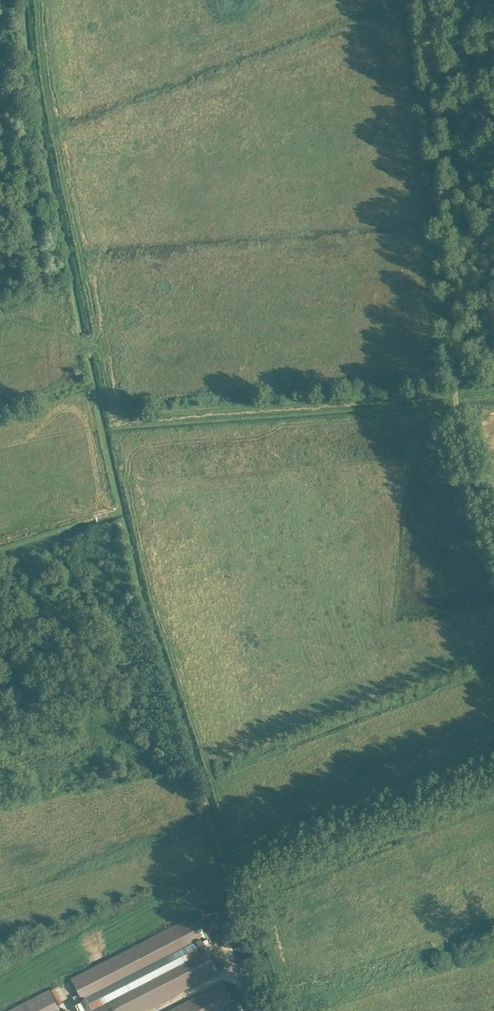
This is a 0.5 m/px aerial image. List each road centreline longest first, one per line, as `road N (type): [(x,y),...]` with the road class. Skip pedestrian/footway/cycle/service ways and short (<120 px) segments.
road 1 (track): [(420,0),(456,396)]
road 2 (track): [(456,396),(493,517)]

